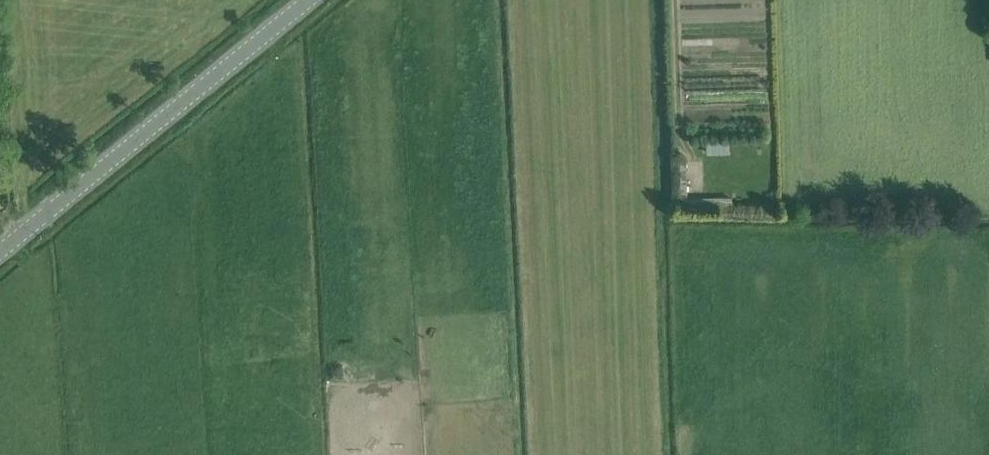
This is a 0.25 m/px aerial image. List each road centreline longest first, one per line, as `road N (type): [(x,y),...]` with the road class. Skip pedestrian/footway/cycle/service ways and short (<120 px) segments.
road 1 (tertiary): [(0,253),(311,0)]

